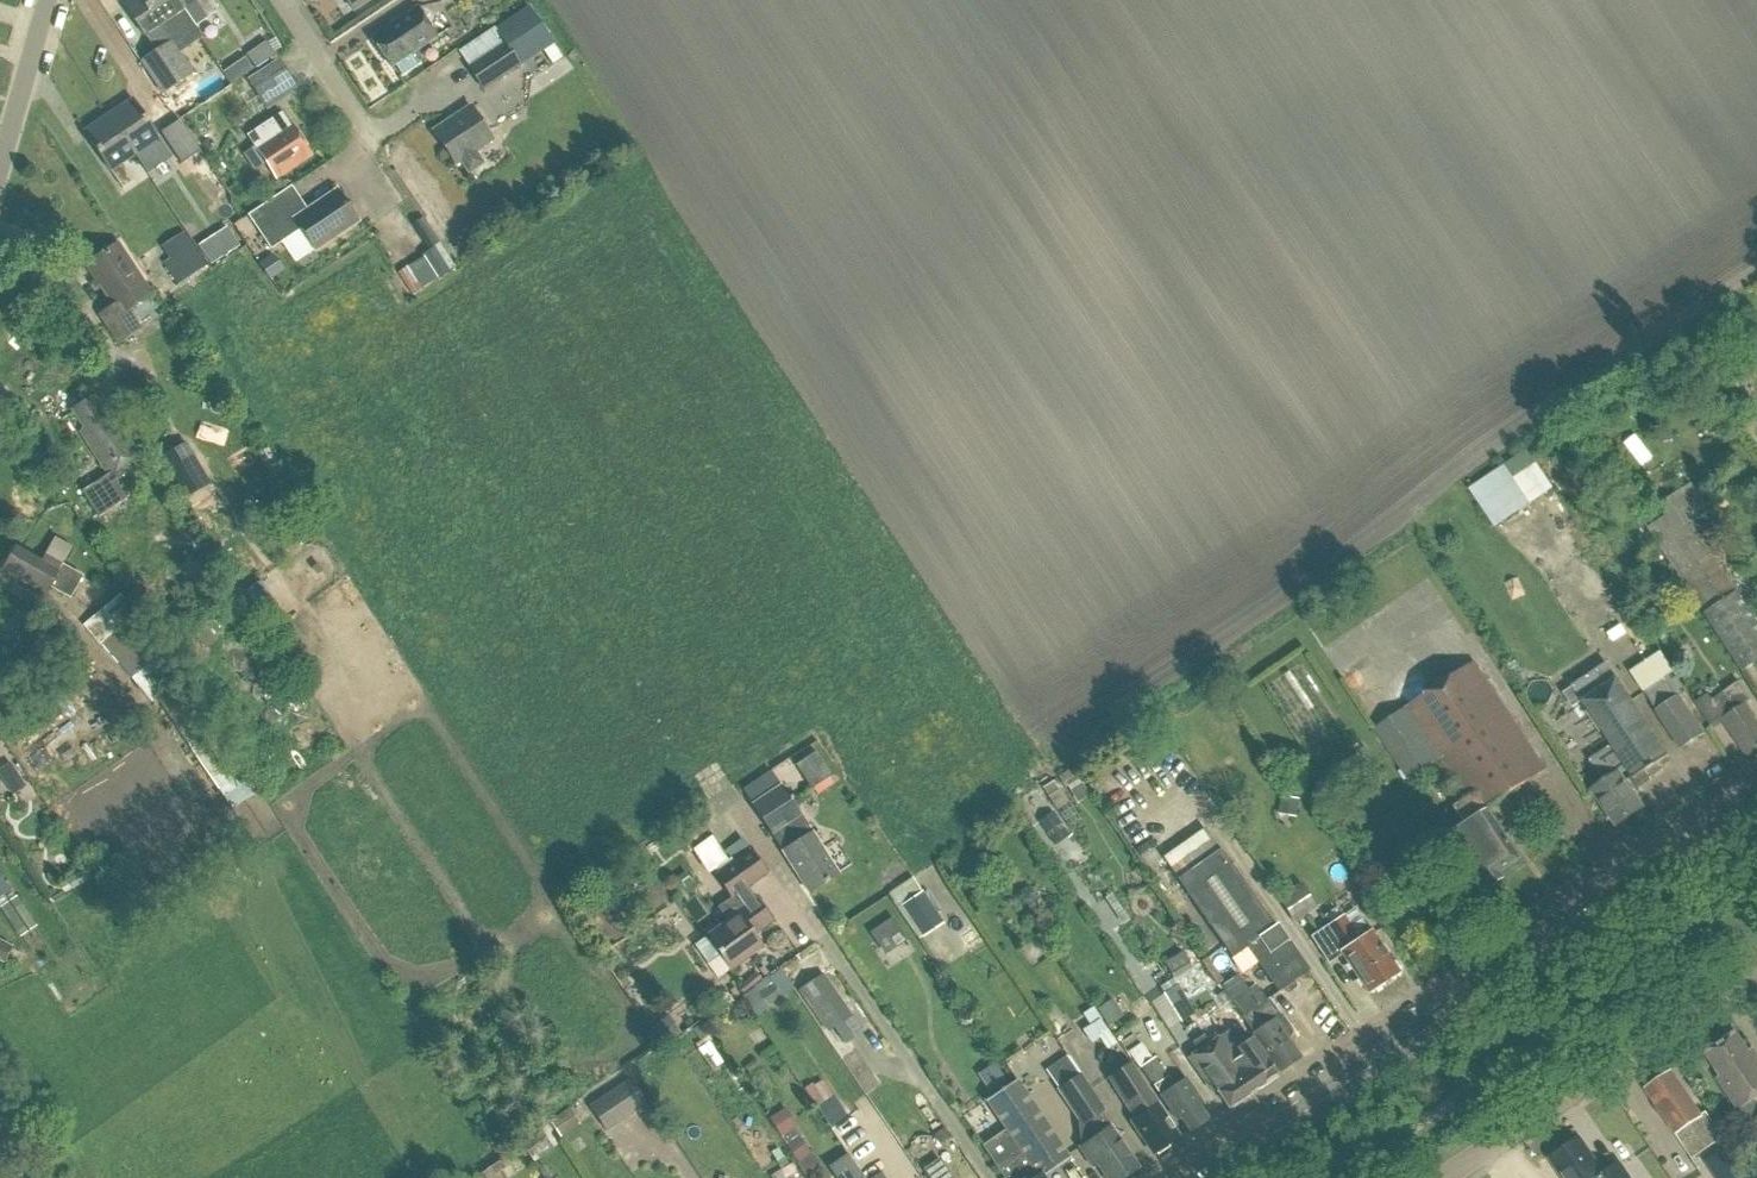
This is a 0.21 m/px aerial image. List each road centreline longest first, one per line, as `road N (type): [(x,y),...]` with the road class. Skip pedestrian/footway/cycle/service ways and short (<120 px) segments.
road 1 (secondary): [(1204,1177),(1756,803)]
road 2 (residential): [(1440,1177),(1756,962)]
road 3 (unclassified): [(0,164),(47,0)]
road 4 (residential): [(369,134),(281,0)]

